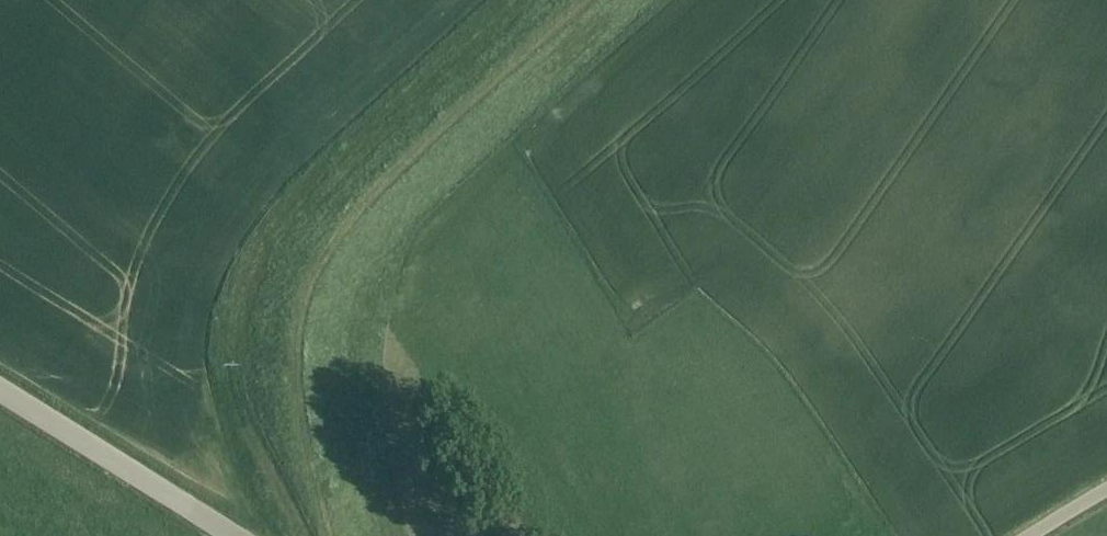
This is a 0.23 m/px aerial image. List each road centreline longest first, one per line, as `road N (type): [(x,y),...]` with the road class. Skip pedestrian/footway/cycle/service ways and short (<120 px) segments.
road 1 (unclassified): [(235,535),(0,389)]

